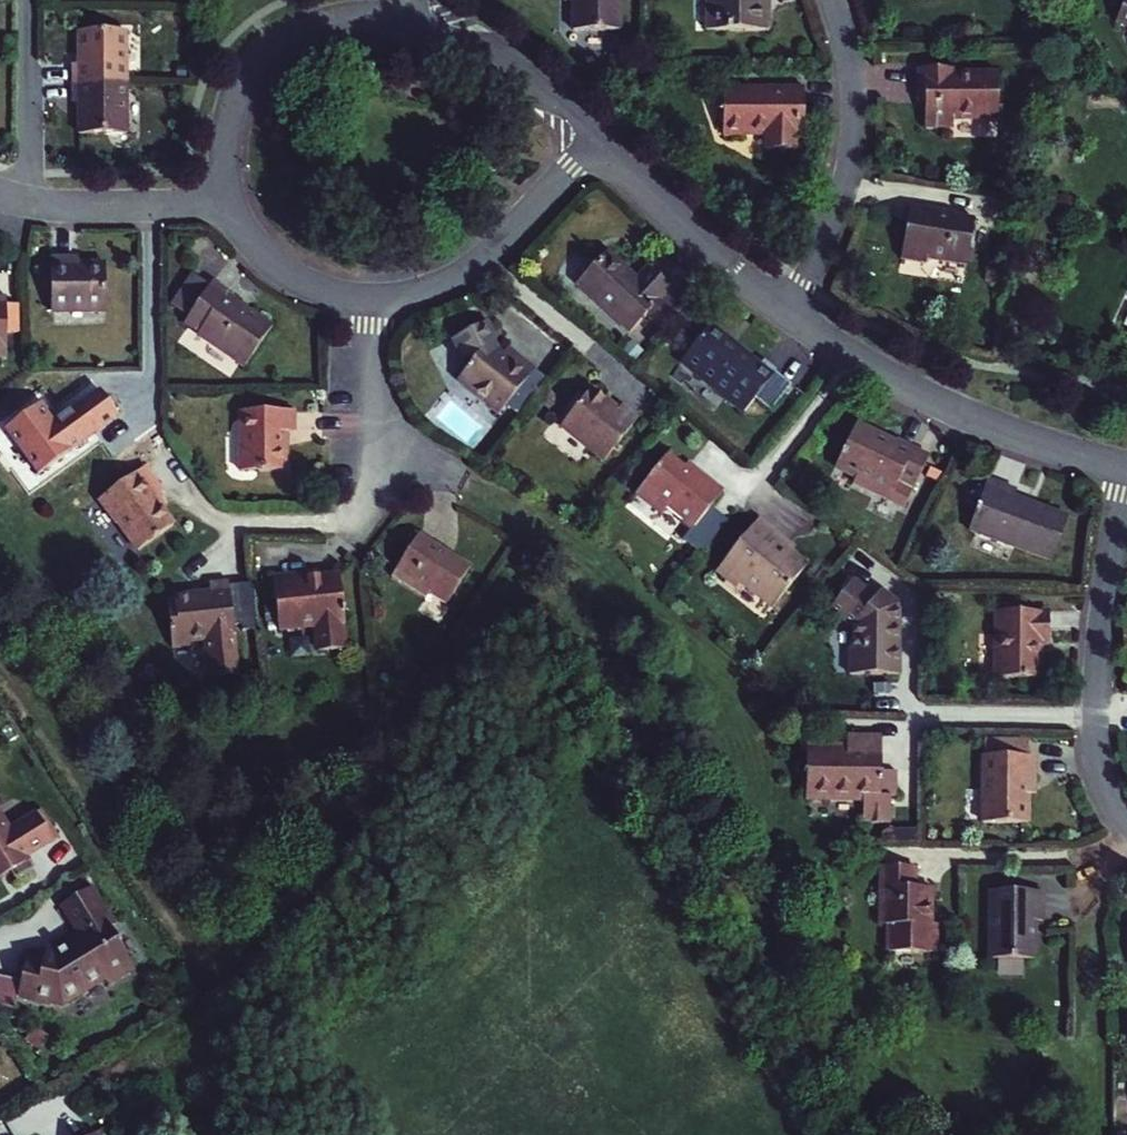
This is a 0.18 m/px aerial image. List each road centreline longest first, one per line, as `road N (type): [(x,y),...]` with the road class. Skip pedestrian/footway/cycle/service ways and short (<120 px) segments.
road 1 (residential): [(785,310),(951,408),(1126,468)]
road 2 (residential): [(1126,484),(1097,724),(1108,788),(1126,816)]
road 3 (residential): [(785,310),(840,212),(849,173),(852,64),(835,0)]
road 4 (residential): [(409,17),(322,19),(263,52),(232,104),(227,200)]
road 5 (residential): [(370,300),(438,288),(491,254),(595,138)]
road 6 (residential): [(595,138),(683,228),(785,310)]
road 7 (residential): [(595,138),(543,86),(488,47),(409,17)]
road 8 (residential): [(27,202),(30,0)]
road 9 (residential): [(227,200),(27,202)]
road 10 (residential): [(227,200),(242,231),(289,275),(370,300)]
road 11 (residential): [(370,300),(380,436)]

